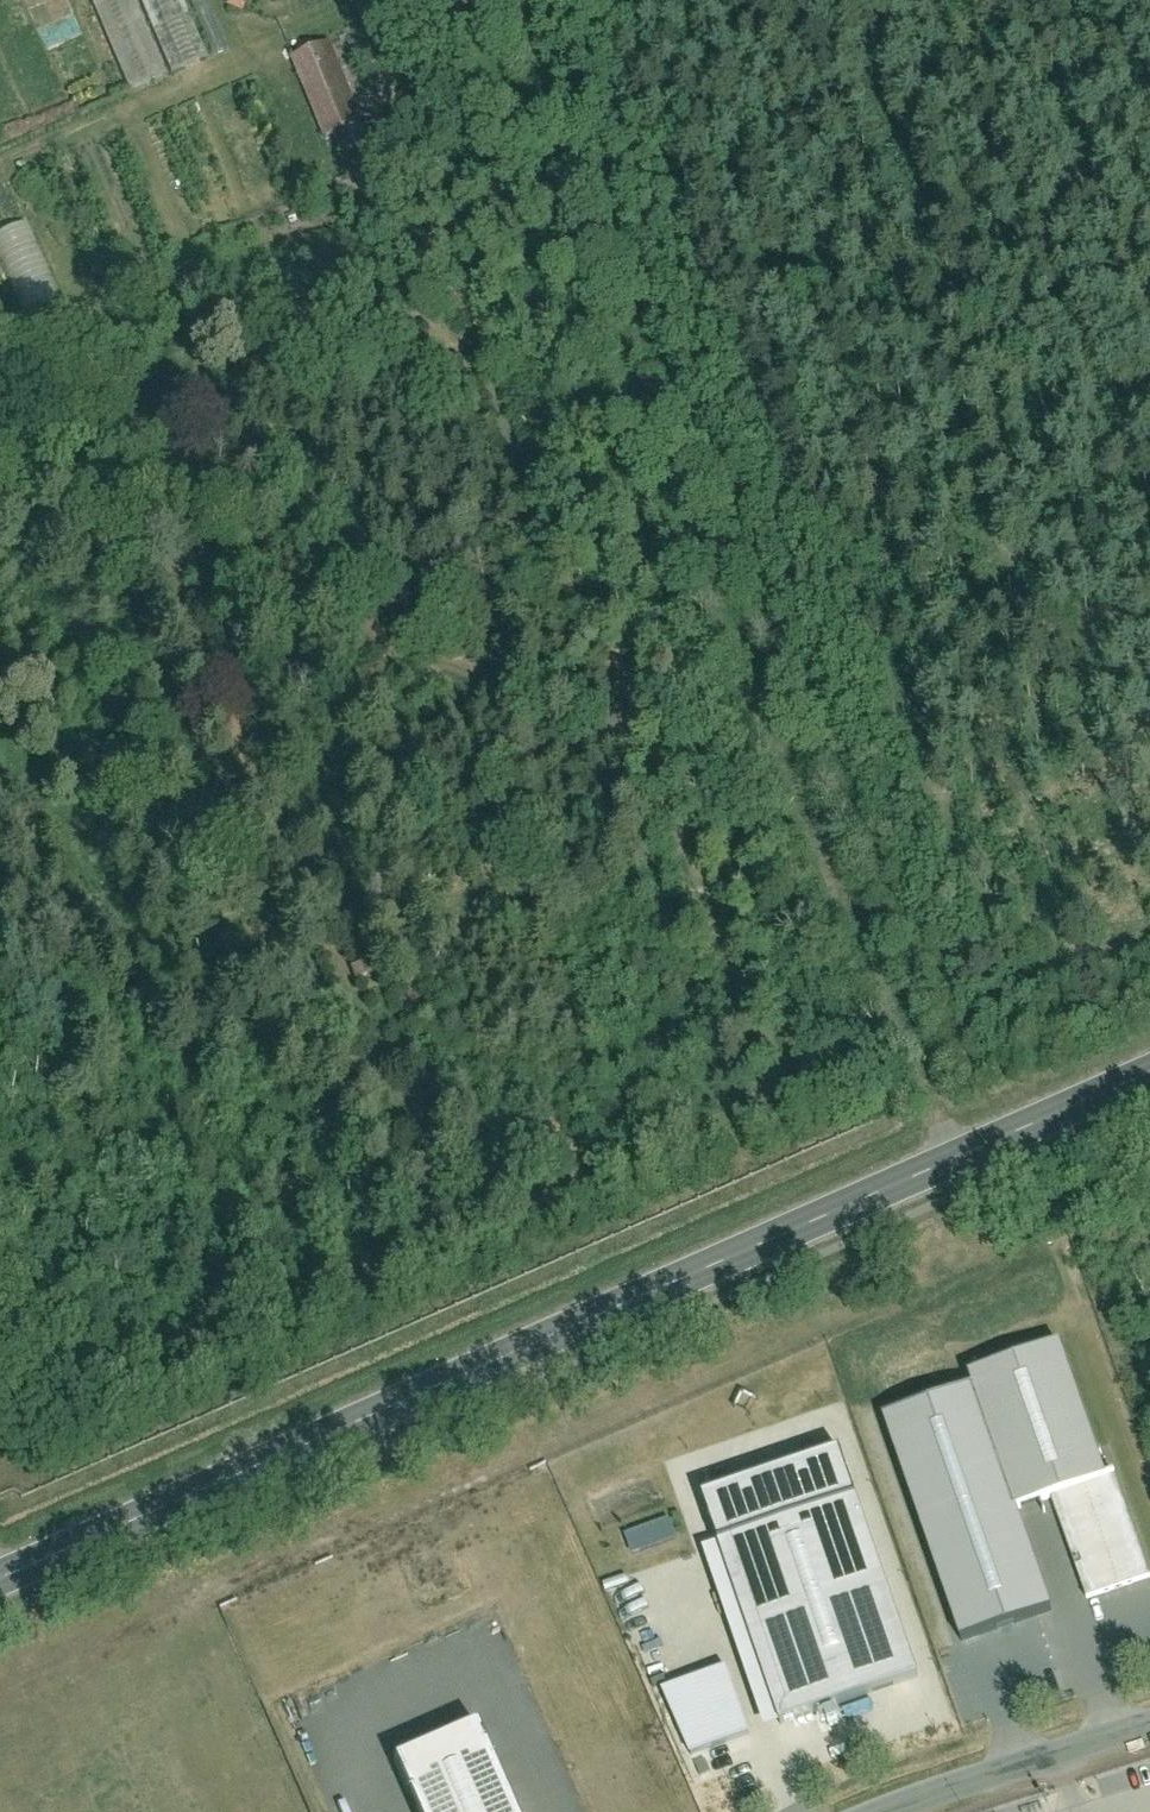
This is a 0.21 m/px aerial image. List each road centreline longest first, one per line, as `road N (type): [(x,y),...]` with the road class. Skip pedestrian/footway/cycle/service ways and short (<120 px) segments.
road 1 (primary): [(1149,1077),(0,1581)]
road 2 (residential): [(1149,1722),(889,1811)]

